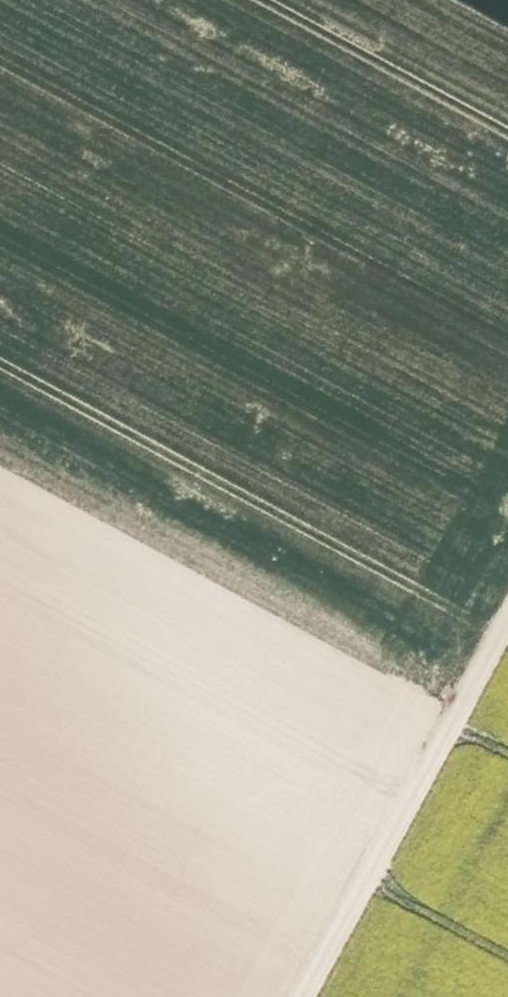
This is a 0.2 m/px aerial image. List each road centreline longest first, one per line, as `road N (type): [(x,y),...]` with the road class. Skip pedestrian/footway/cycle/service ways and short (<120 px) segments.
road 1 (track): [(299,996),(507,612)]

